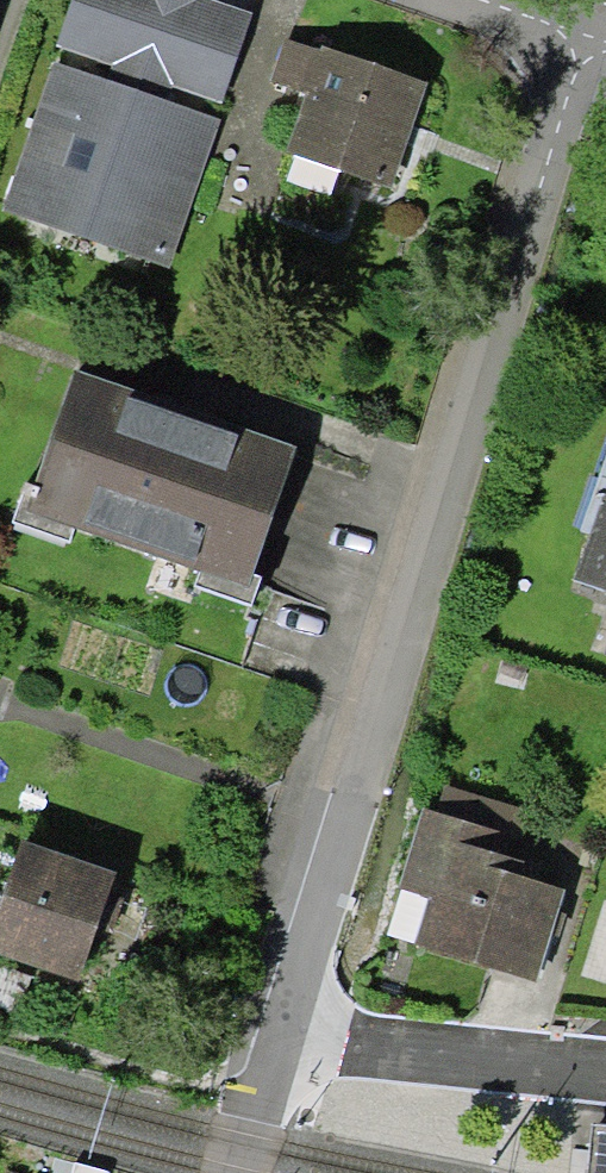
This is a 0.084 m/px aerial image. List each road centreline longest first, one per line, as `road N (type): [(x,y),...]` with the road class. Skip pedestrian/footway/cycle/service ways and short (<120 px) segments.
road 1 (residential): [(588,35),(285,1041)]
road 2 (residential): [(285,1041),(605,1073)]
road 3 (residential): [(285,1041),(231,1172)]

